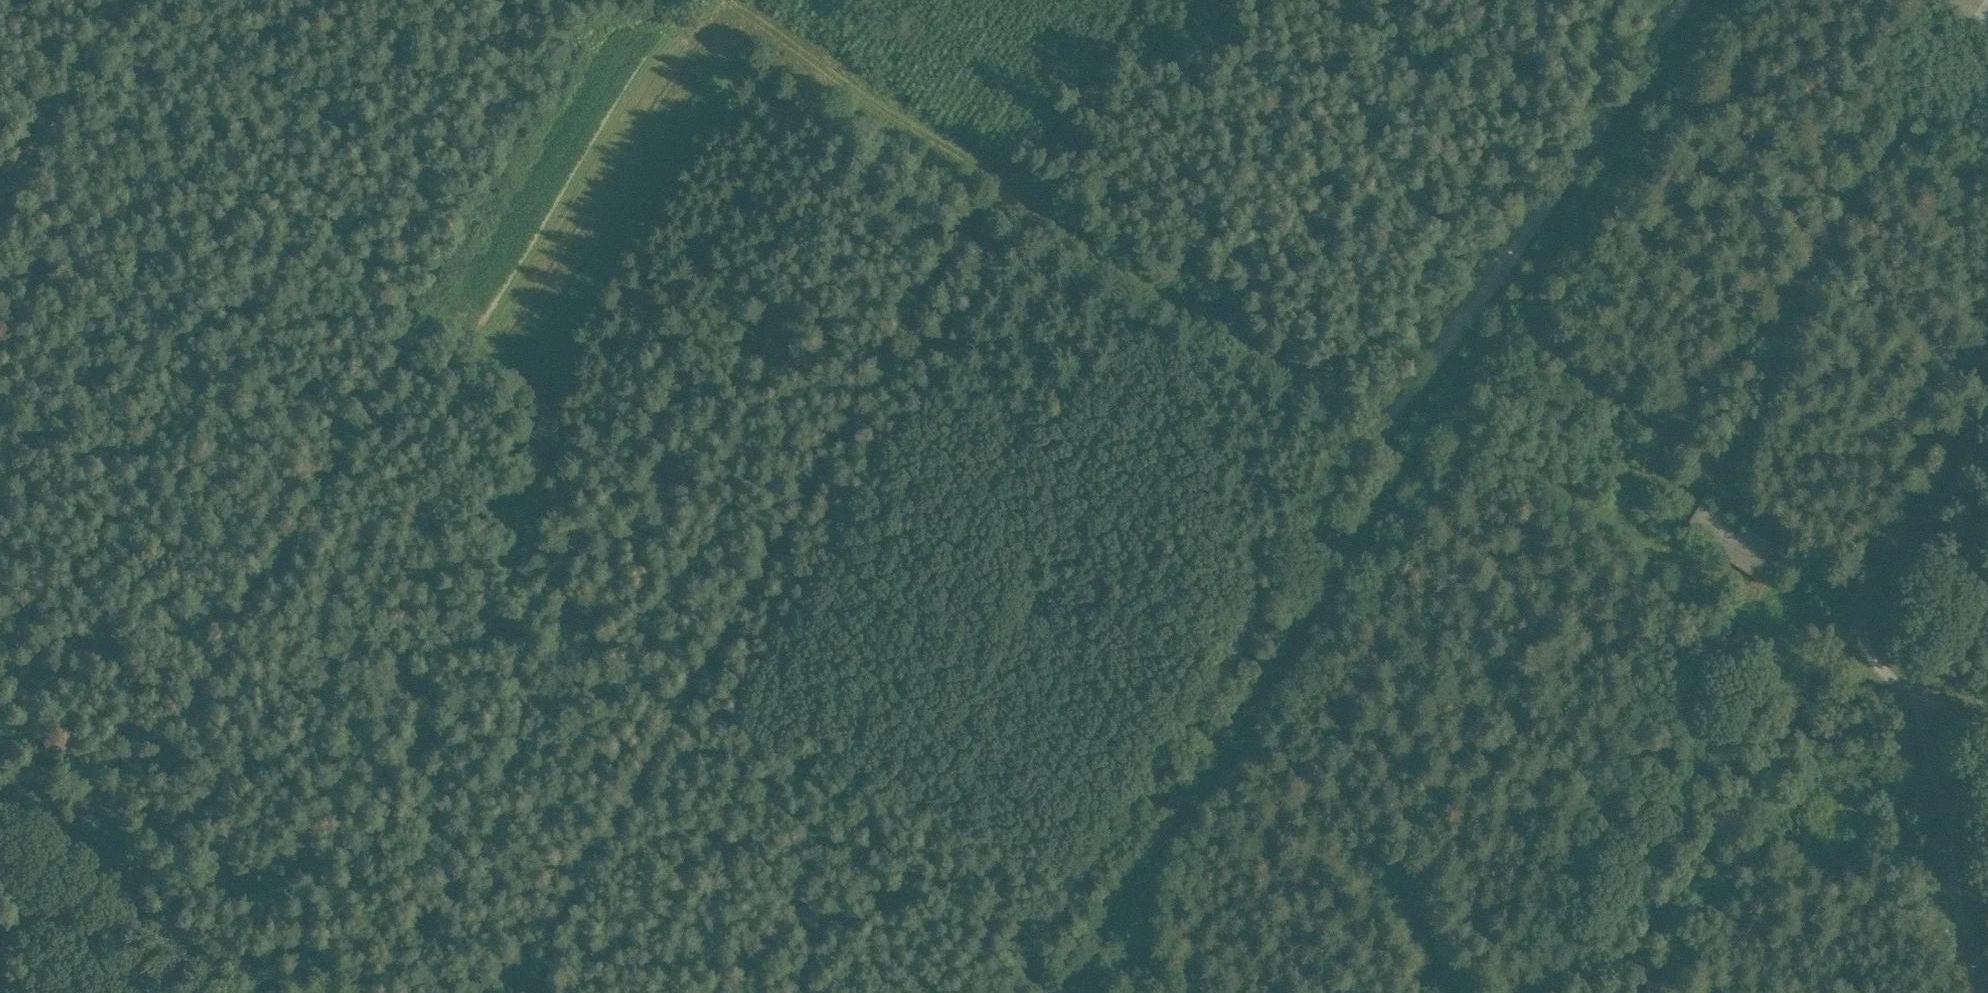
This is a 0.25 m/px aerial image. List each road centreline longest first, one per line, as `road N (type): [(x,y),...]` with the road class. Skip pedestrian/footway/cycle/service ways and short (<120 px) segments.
road 1 (track): [(1683,0),(1581,157),(1385,421),(1010,992)]
road 2 (track): [(0,852),(197,992)]
road 3 (track): [(123,0),(0,188)]

